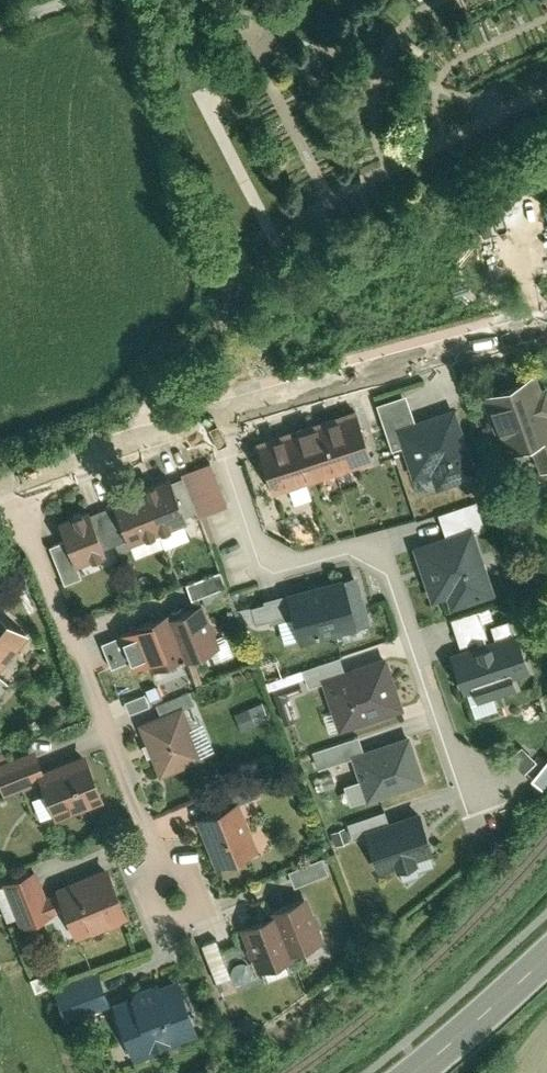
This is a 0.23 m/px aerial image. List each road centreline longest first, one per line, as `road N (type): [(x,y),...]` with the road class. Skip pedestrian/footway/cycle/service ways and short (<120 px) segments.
road 1 (residential): [(214,415),(267,569),(377,539),(475,807)]
road 2 (residential): [(214,415),(546,319)]
road 3 (residential): [(69,635),(172,902)]
road 4 (residential): [(11,486),(214,415)]
road 5 (secondary): [(546,955),(413,1072)]
road 6 (residential): [(11,486),(69,635)]

